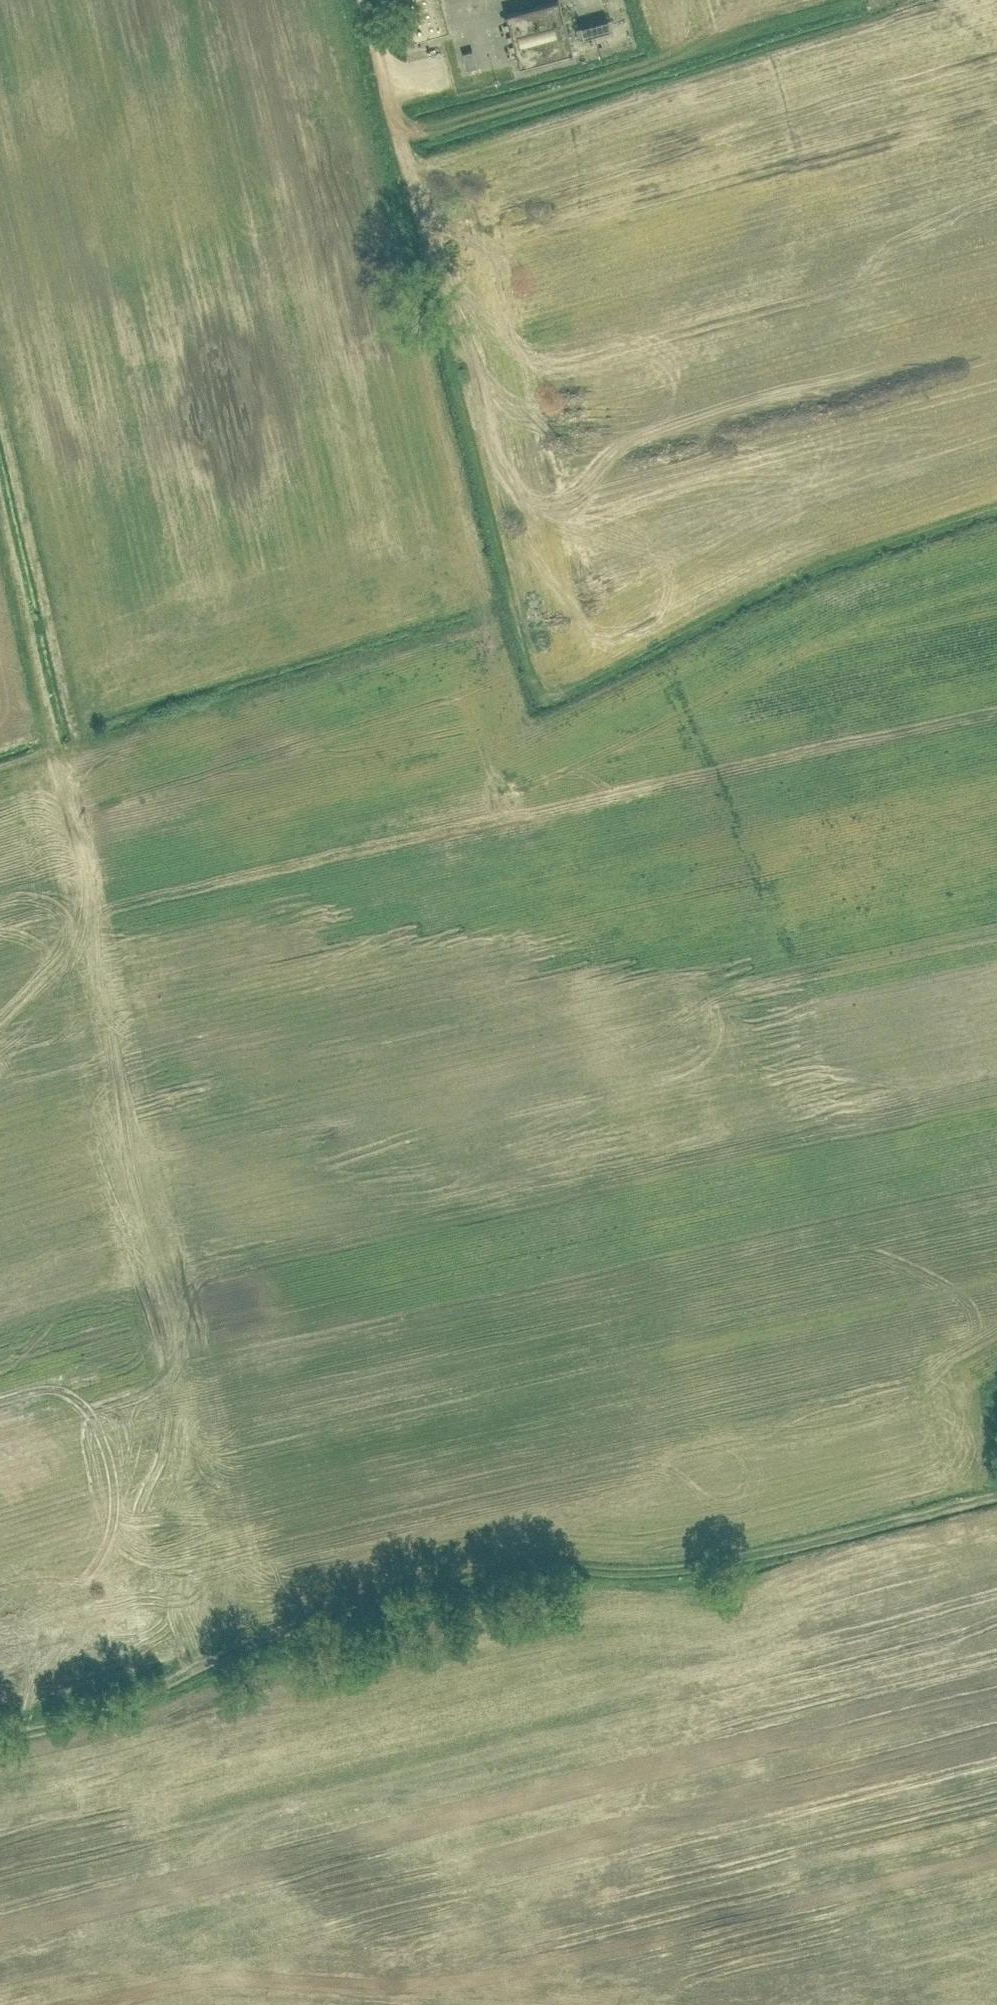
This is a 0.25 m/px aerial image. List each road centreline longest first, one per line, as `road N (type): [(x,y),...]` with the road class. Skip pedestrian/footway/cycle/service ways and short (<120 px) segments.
road 1 (track): [(996,1494),(682,1571),(556,1570),(410,1599),(256,1642),(109,1708),(0,1735)]

